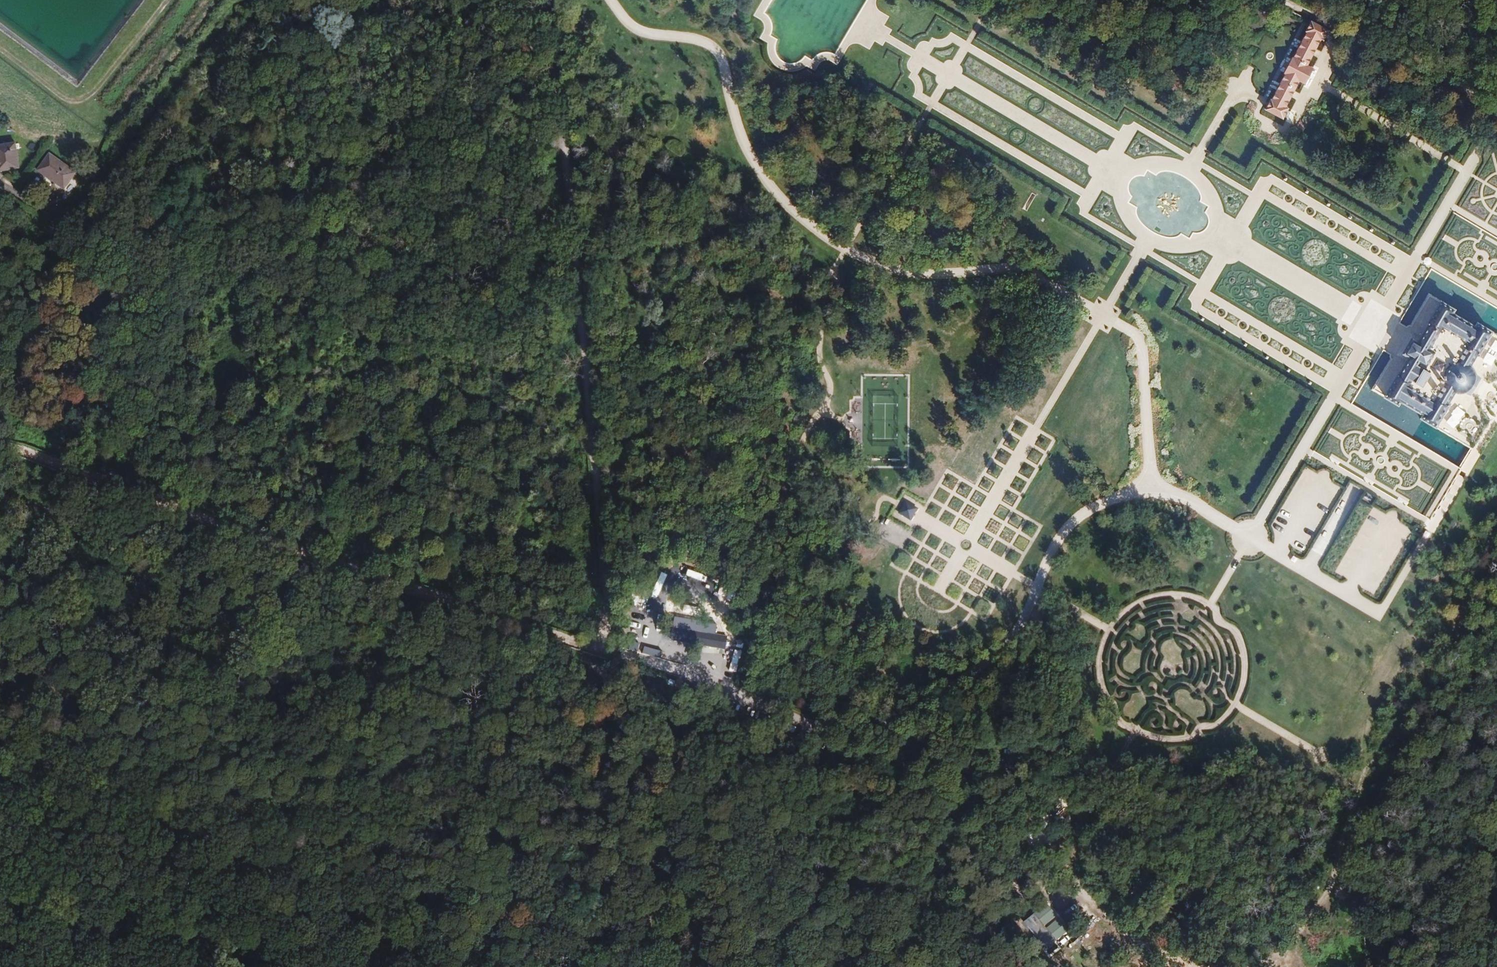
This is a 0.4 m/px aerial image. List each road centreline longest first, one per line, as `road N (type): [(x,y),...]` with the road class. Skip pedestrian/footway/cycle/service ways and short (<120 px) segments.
road 1 (track): [(549,0),(611,657),(606,669),(649,745),(682,757),(729,740),(762,742),(861,783),(918,824),(1024,966)]
road 2 (track): [(1010,639),(1033,659),(1036,800),(1078,888),(1142,942),(1219,966),(1257,965),(1301,940),(1308,915),(1296,850),(1303,817),(1381,698)]
road 3 (track): [(618,650),(0,444)]
road 4 (track): [(413,966),(0,739)]
road 5 (track): [(0,709),(211,681),(345,619)]
road 6 (track): [(1279,0),(1496,113)]
road 7 (track): [(168,0),(81,107),(0,51)]
road 8 (track): [(1496,188),(1316,83)]
road 9 (track): [(1249,538),(1329,405)]

